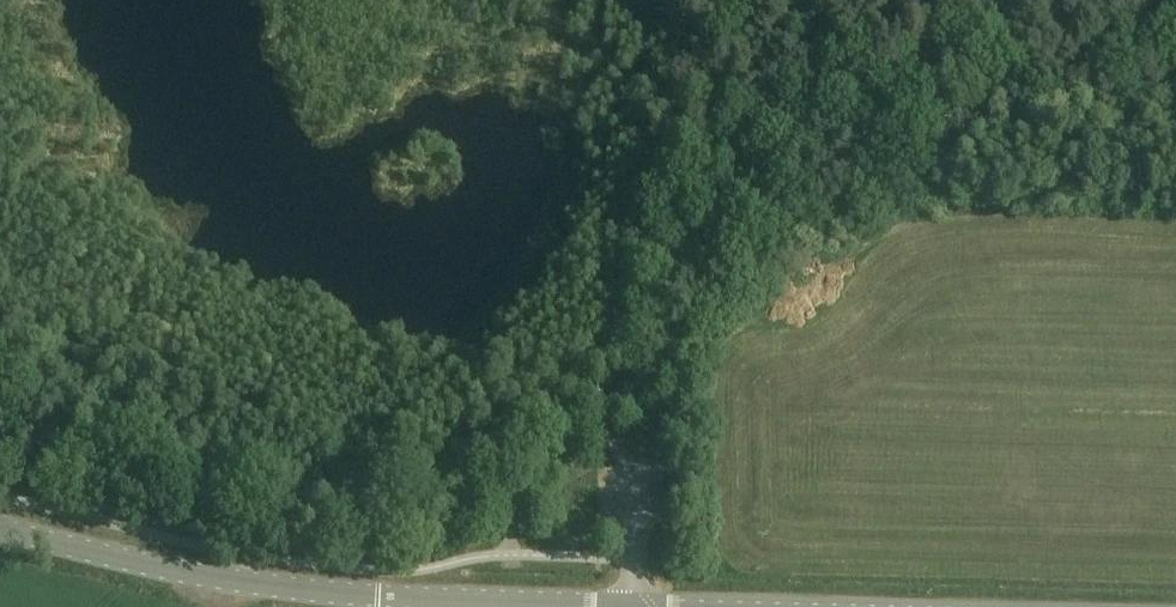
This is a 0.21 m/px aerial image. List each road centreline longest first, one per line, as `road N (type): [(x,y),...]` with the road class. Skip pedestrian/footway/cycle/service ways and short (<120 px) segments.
road 1 (tertiary): [(719,606),(320,591),(249,583),(0,521)]
road 2 (track): [(233,578),(238,553),(260,530),(418,484),(577,383),(756,197),(791,175)]
road 3 (track): [(791,175),(1074,0)]

